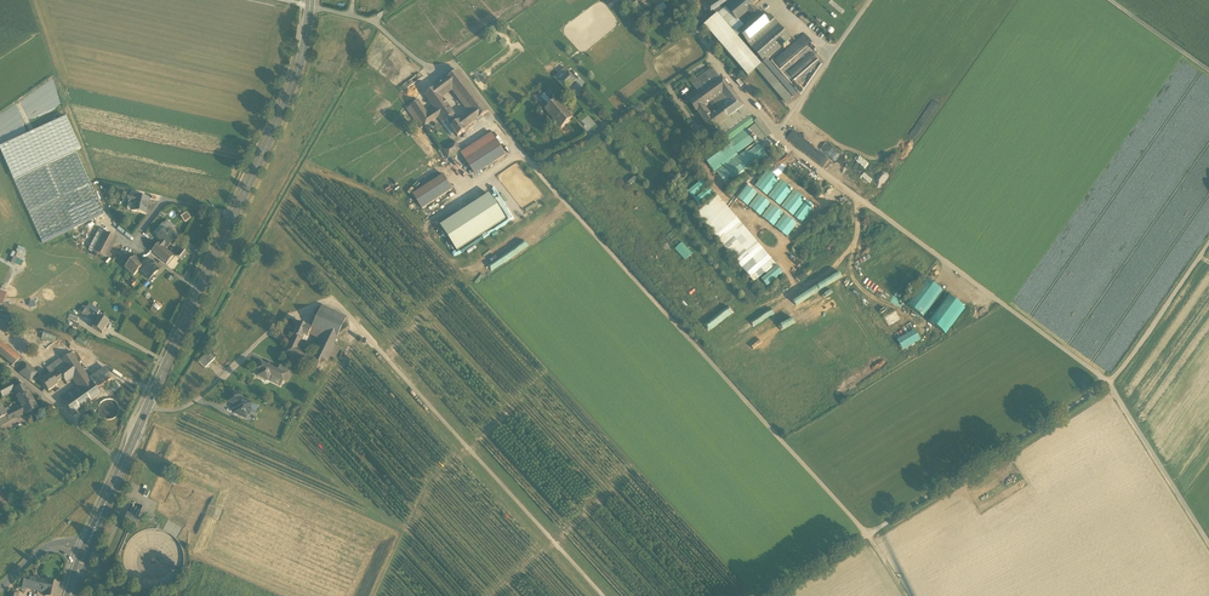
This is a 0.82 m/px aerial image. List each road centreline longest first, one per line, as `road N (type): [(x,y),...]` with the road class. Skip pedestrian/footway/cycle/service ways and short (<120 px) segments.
road 1 (unclassified): [(714,57),(535,167),(457,67),(422,67),(372,21),(310,6)]
road 2 (track): [(535,167),(868,535)]
road 3 (primary): [(310,6),(283,108),(148,405)]
road 4 (track): [(1109,385),(774,135)]
road 5 (track): [(770,595),(1109,385)]
road 6 (track): [(598,595),(347,316)]
road 7 (unclassified): [(869,0),(774,135),(714,57)]
road 8 (track): [(1208,544),(1109,385)]
road 9 (track): [(1109,385),(1208,242)]
road 10 (unclassified): [(124,461),(0,360)]
road 11 (unclassified): [(256,344),(186,407),(148,405)]
road 12 (track): [(1208,71),(1109,0)]

